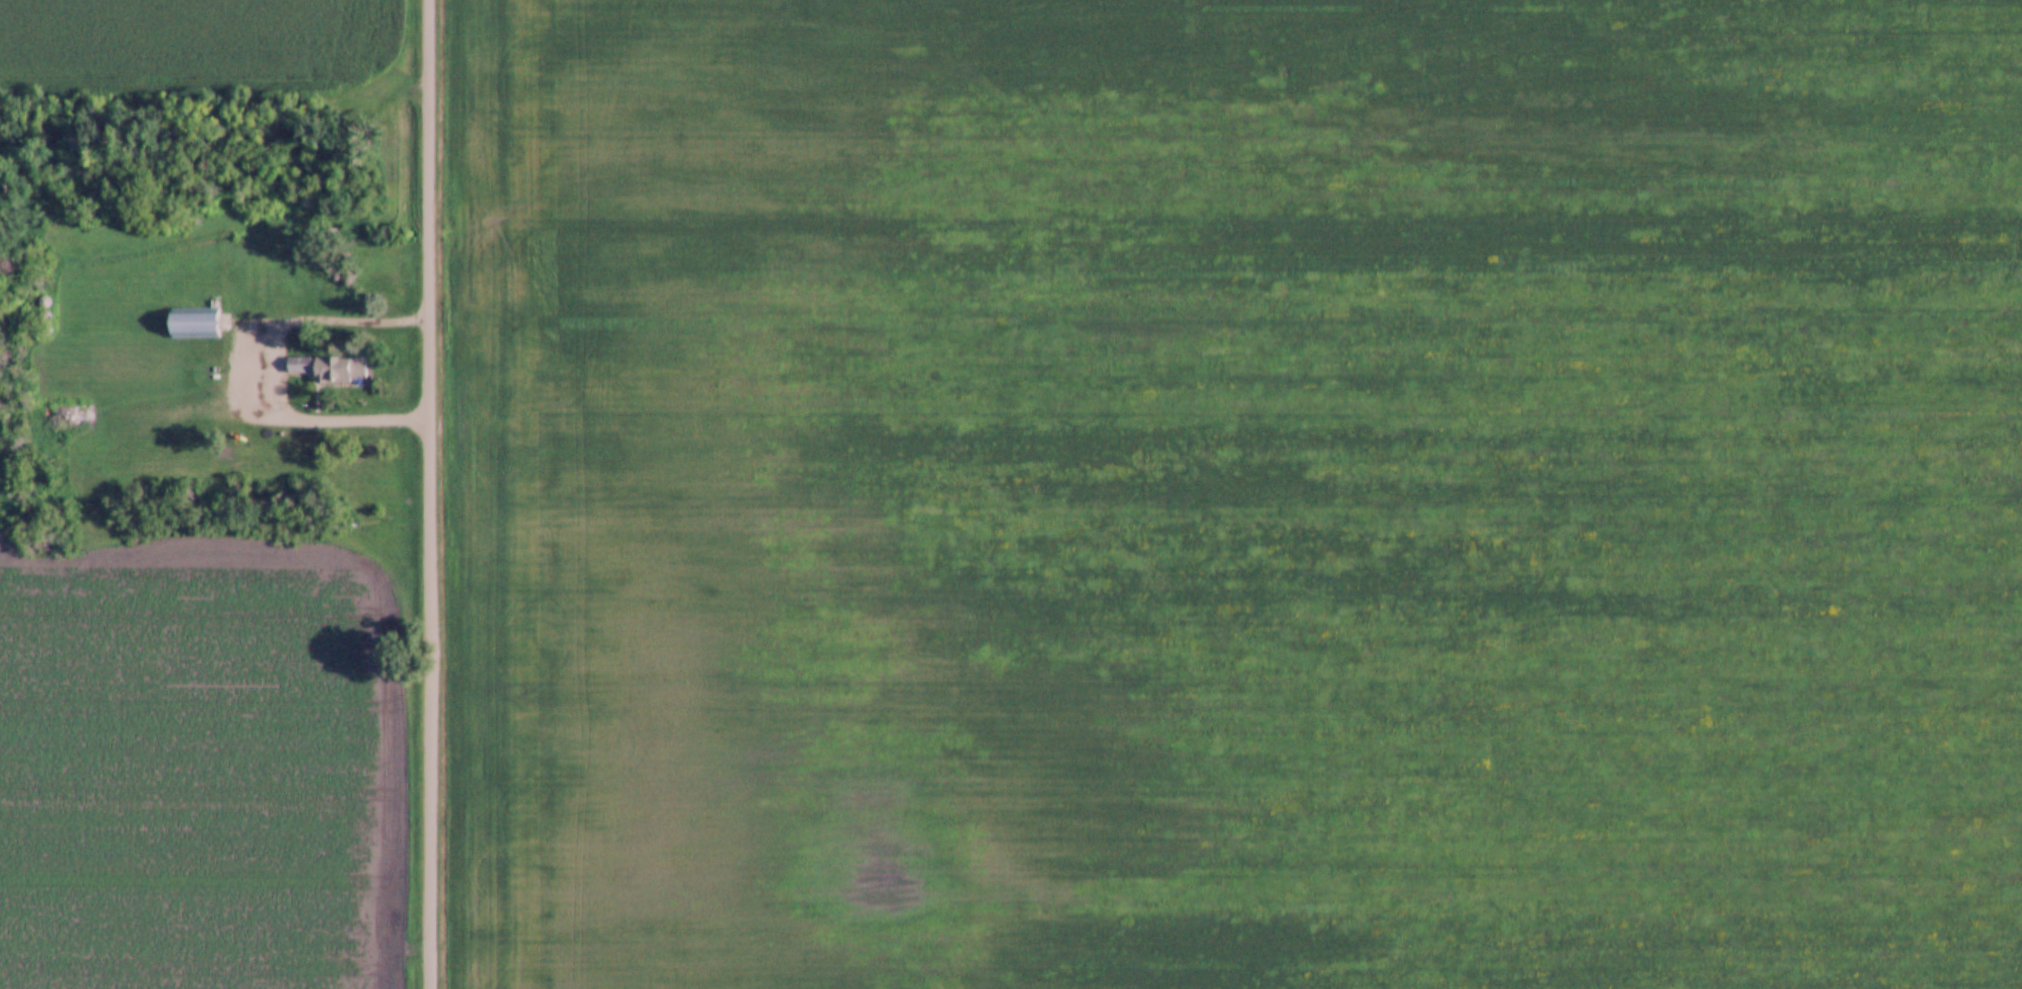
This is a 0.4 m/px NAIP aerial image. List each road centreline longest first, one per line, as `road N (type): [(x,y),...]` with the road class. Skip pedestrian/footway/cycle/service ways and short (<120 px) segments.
road 1 (residential): [(430,988),(428,0)]
road 2 (track): [(300,416),(112,419)]

